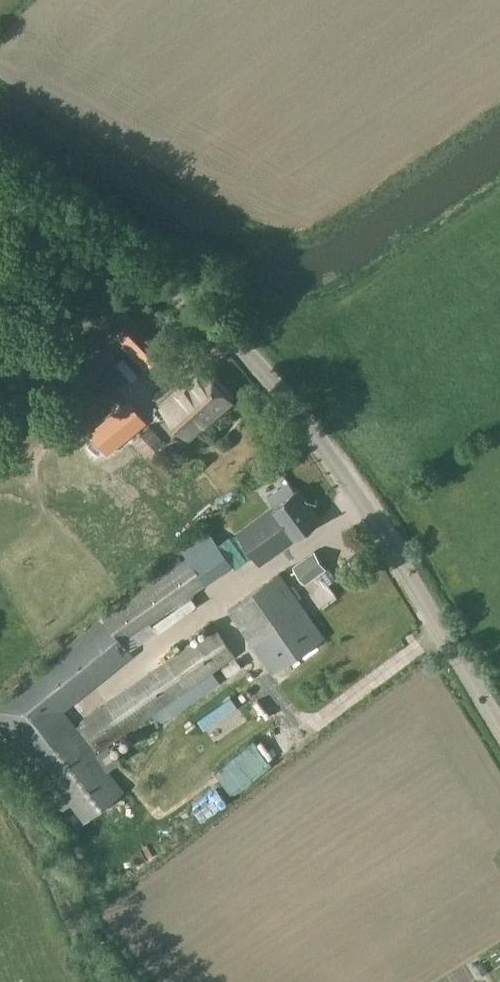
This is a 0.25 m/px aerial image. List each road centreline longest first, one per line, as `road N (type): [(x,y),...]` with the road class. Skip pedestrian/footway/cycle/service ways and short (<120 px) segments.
road 1 (unclassified): [(499,725),(345,477),(244,349),(172,290),(0,183)]

